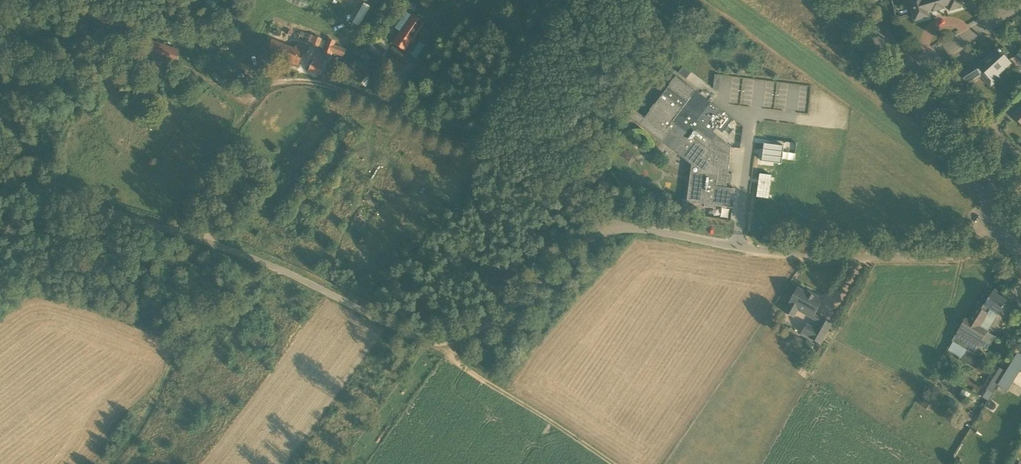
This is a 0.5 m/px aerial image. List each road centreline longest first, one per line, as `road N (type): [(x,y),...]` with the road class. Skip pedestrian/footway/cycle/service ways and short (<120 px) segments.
road 1 (unclassified): [(984,214),(963,250),(915,256),(830,257),(608,230),(494,322),(441,342),(402,331),(274,268),(0,182)]
road 2 (track): [(608,230),(537,180),(325,83),(296,82),(262,91),(166,230)]
road 3 (track): [(100,463),(171,375),(192,321),(274,268)]
road 4 (track): [(248,109),(208,81),(208,70),(228,58),(250,60),(275,14),(328,30)]
road 5 (track): [(615,463),(441,342)]
road 6 (tertiary): [(998,185),(905,78)]
road 7 (residential): [(1020,165),(932,62)]
road 8 (track): [(113,213),(0,257)]

